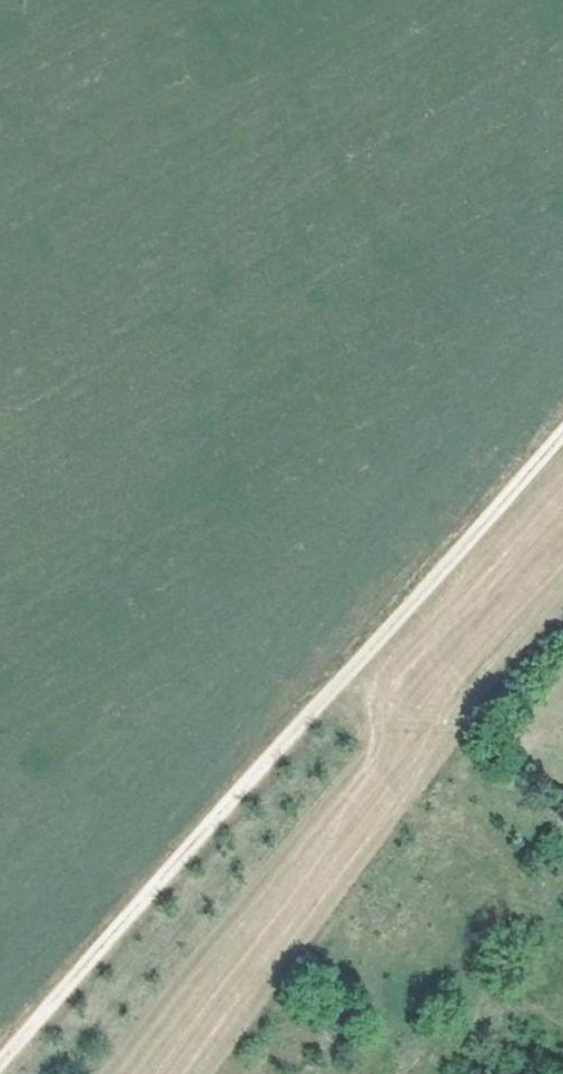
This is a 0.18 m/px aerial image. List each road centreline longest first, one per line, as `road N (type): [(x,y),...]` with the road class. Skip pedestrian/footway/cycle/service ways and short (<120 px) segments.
road 1 (track): [(562,433),(0,1071)]

